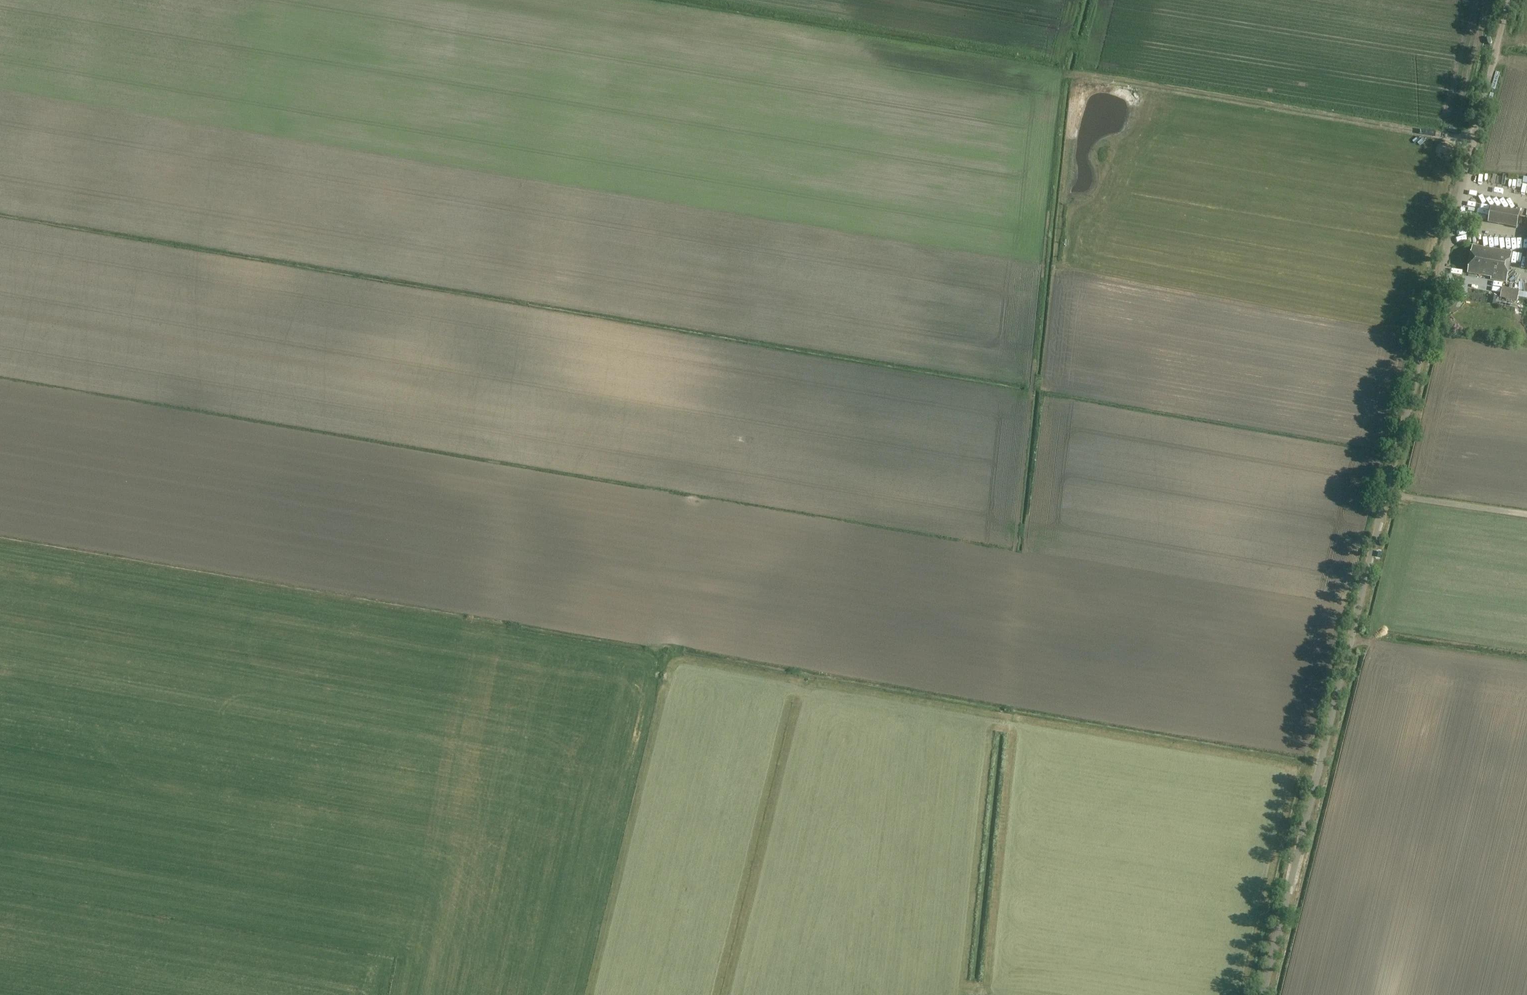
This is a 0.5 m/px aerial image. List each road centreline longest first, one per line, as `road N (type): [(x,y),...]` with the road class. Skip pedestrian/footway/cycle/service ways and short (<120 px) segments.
road 1 (unclassified): [(1263,994),(1509,0)]
road 2 (track): [(1474,143),(1070,77)]

